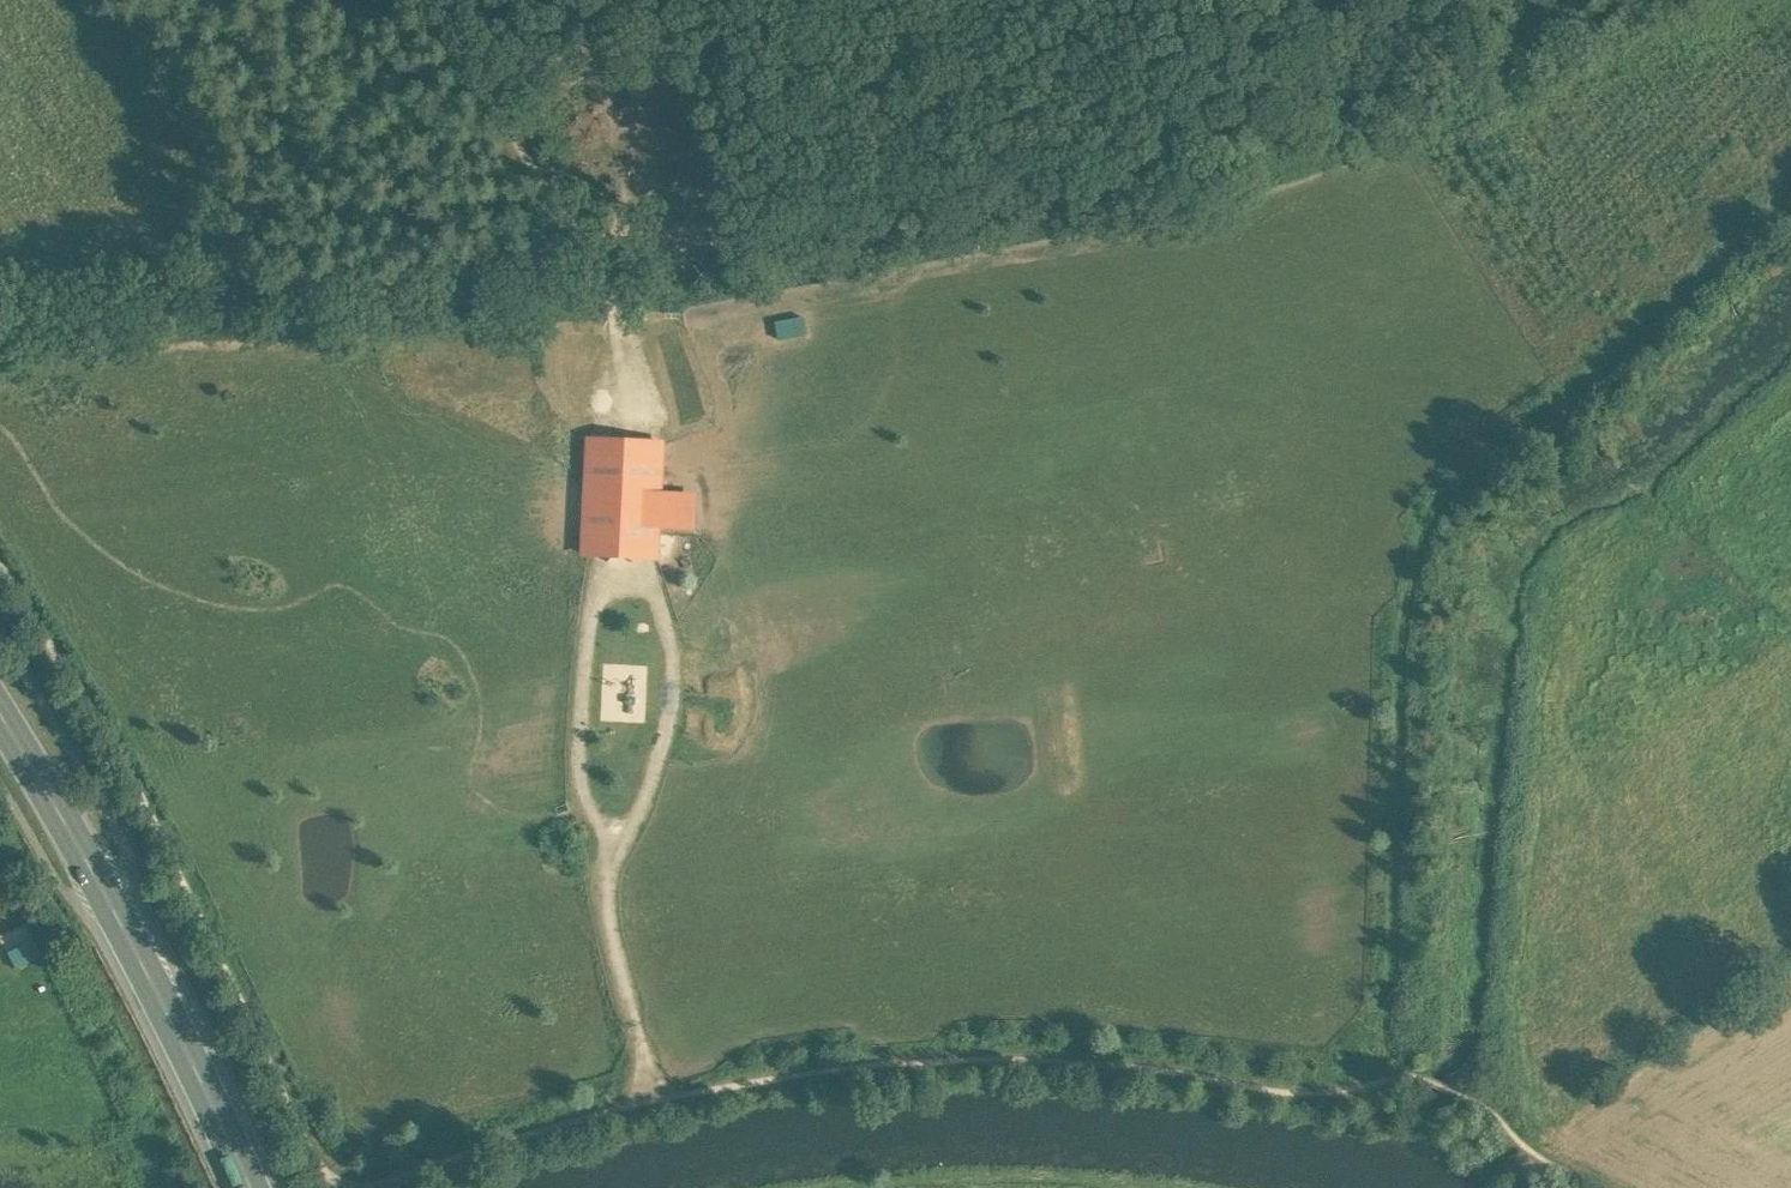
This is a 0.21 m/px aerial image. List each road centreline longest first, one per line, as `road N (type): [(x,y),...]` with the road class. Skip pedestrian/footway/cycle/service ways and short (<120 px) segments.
road 1 (track): [(660,1098),(599,889),(612,844),(579,783),(582,674),(626,492),(623,339),(601,259)]
road 2 (primary): [(0,719),(125,938),(250,1187)]
road 3 (track): [(612,844),(648,792),(670,707),(672,644),(620,518)]

